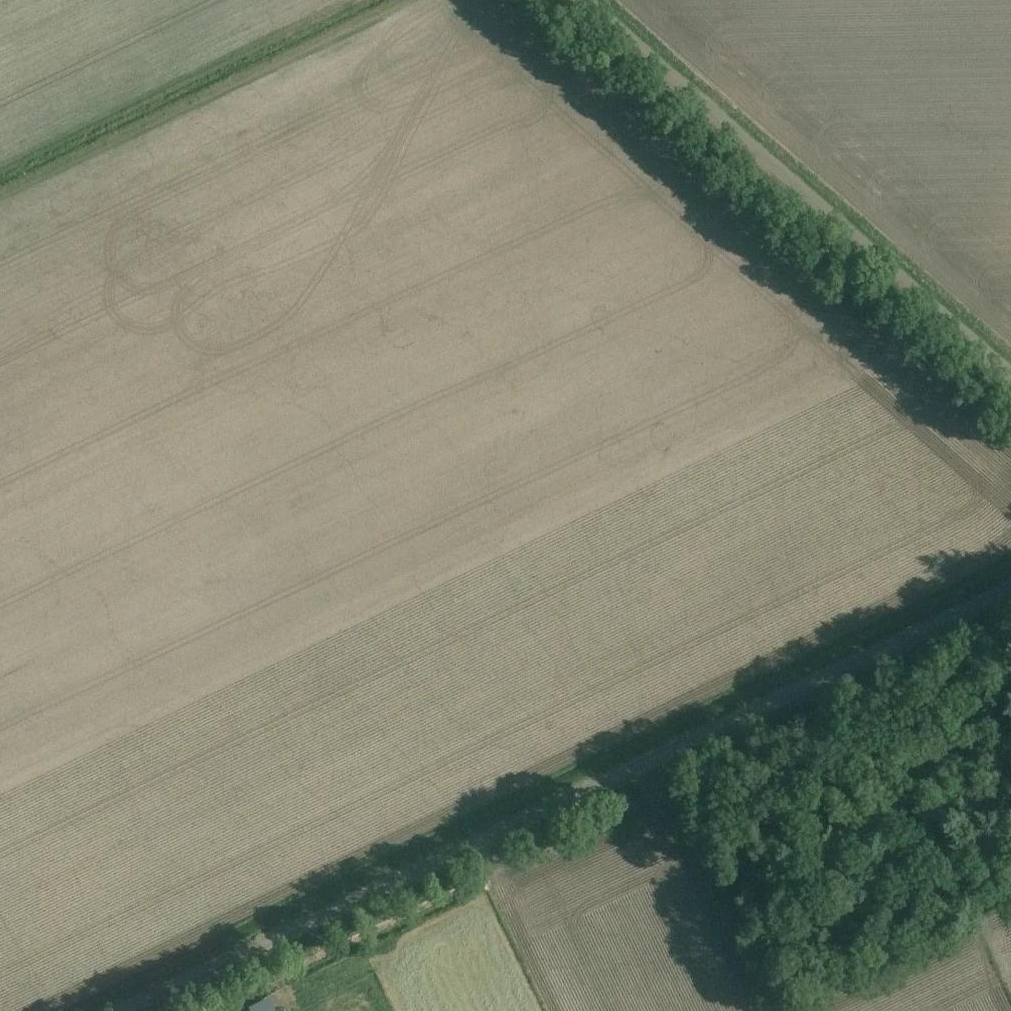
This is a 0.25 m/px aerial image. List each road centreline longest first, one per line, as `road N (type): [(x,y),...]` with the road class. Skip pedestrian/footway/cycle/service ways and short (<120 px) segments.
road 1 (unclassified): [(123,1010),(1010,589)]
road 2 (unclassified): [(1010,374),(587,0)]

